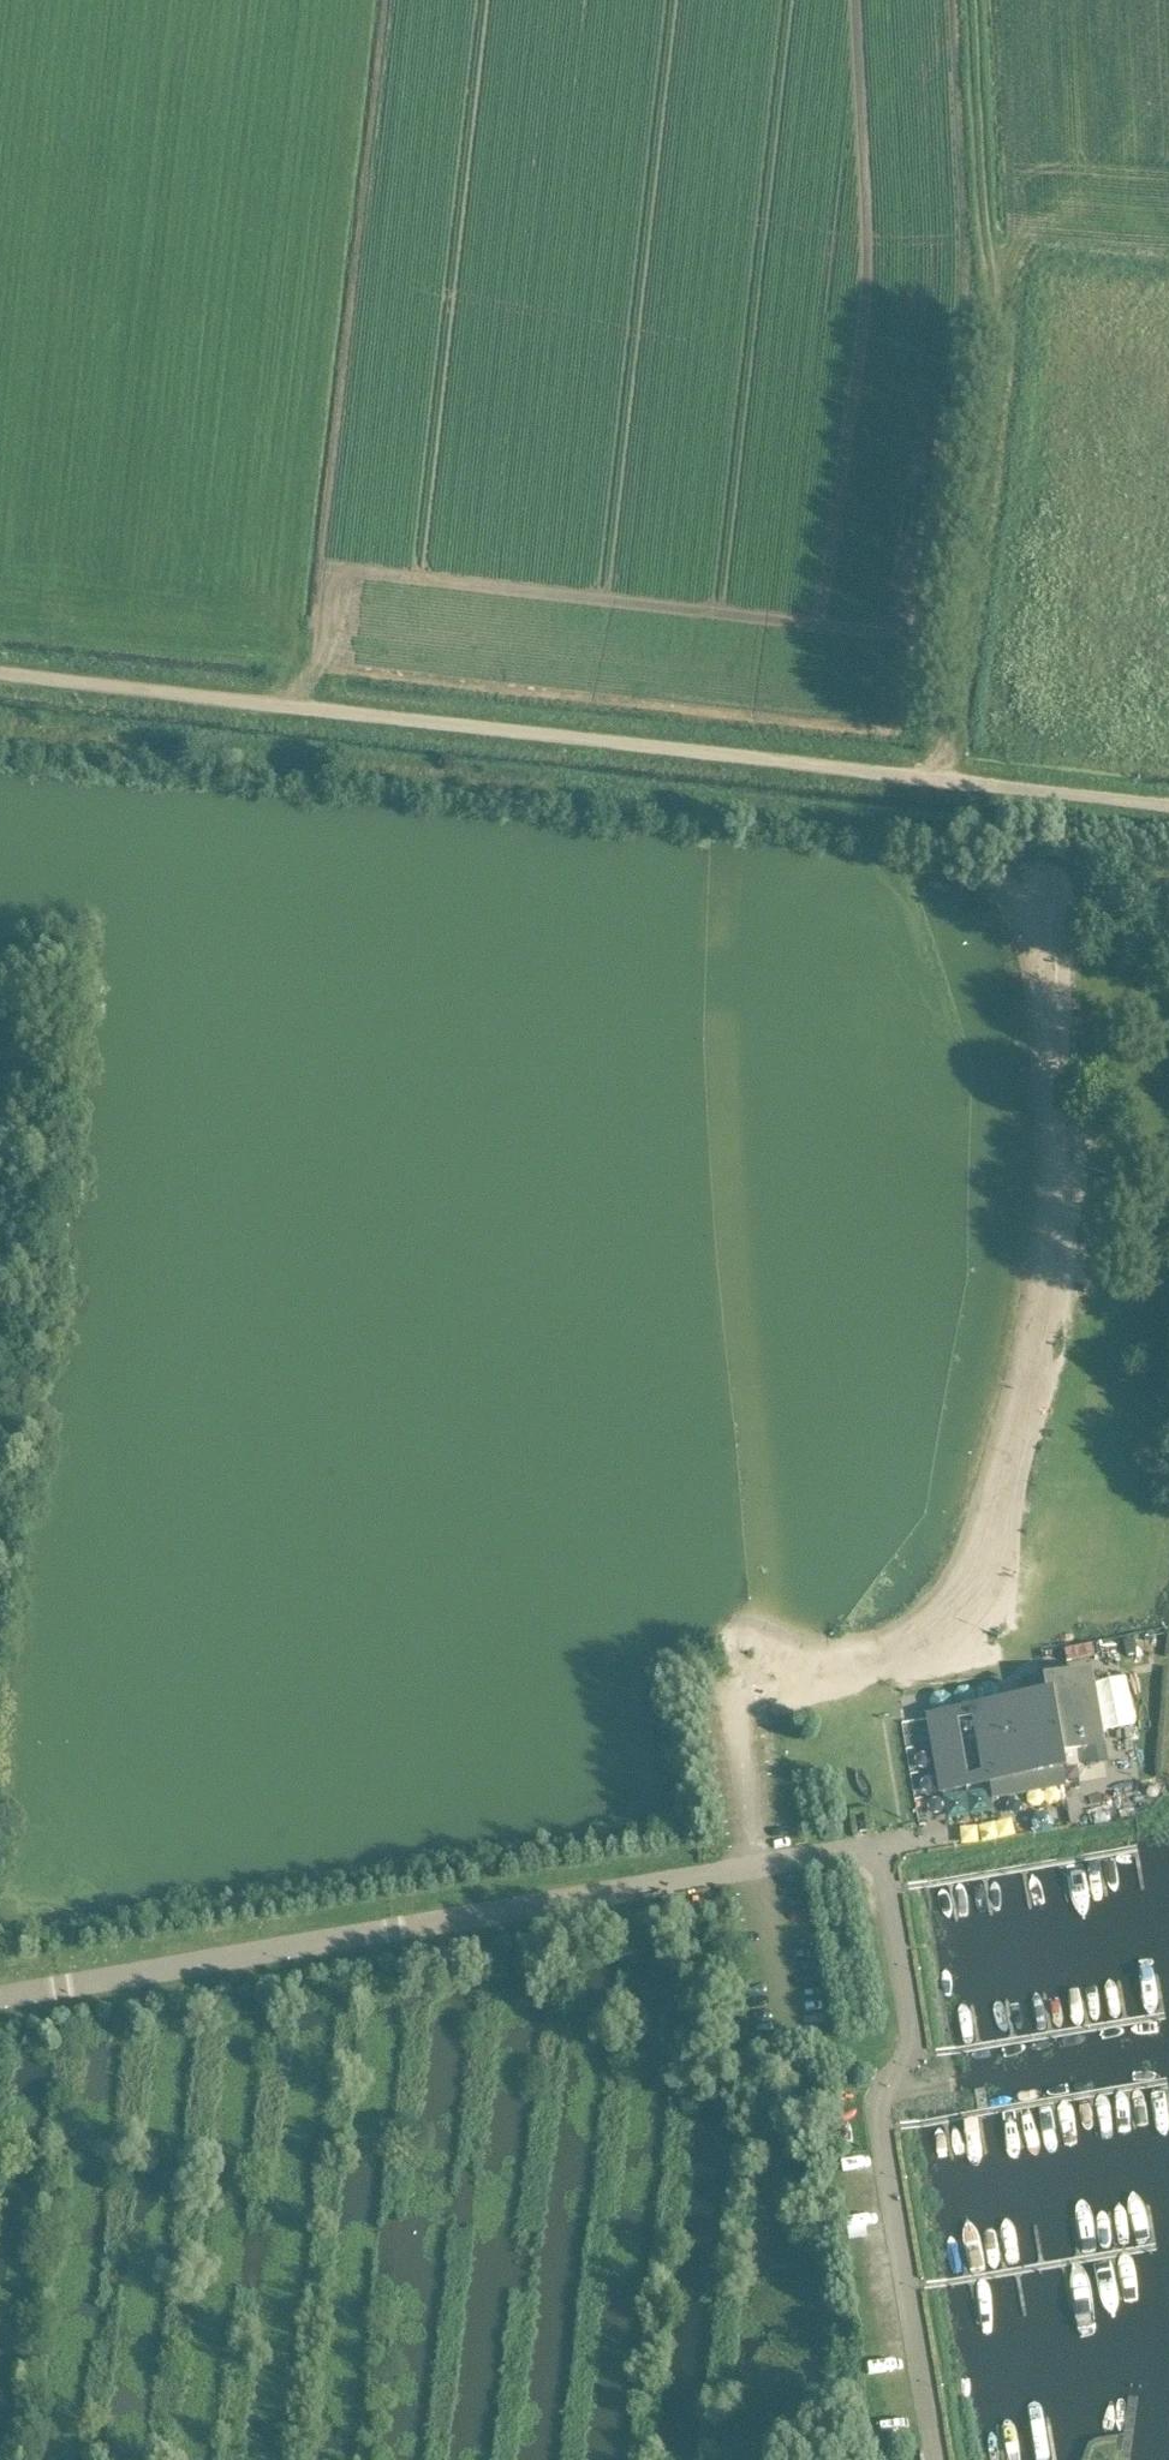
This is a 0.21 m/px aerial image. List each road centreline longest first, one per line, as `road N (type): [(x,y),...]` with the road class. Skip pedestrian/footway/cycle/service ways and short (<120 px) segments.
road 1 (track): [(1168,815),(0,678)]

